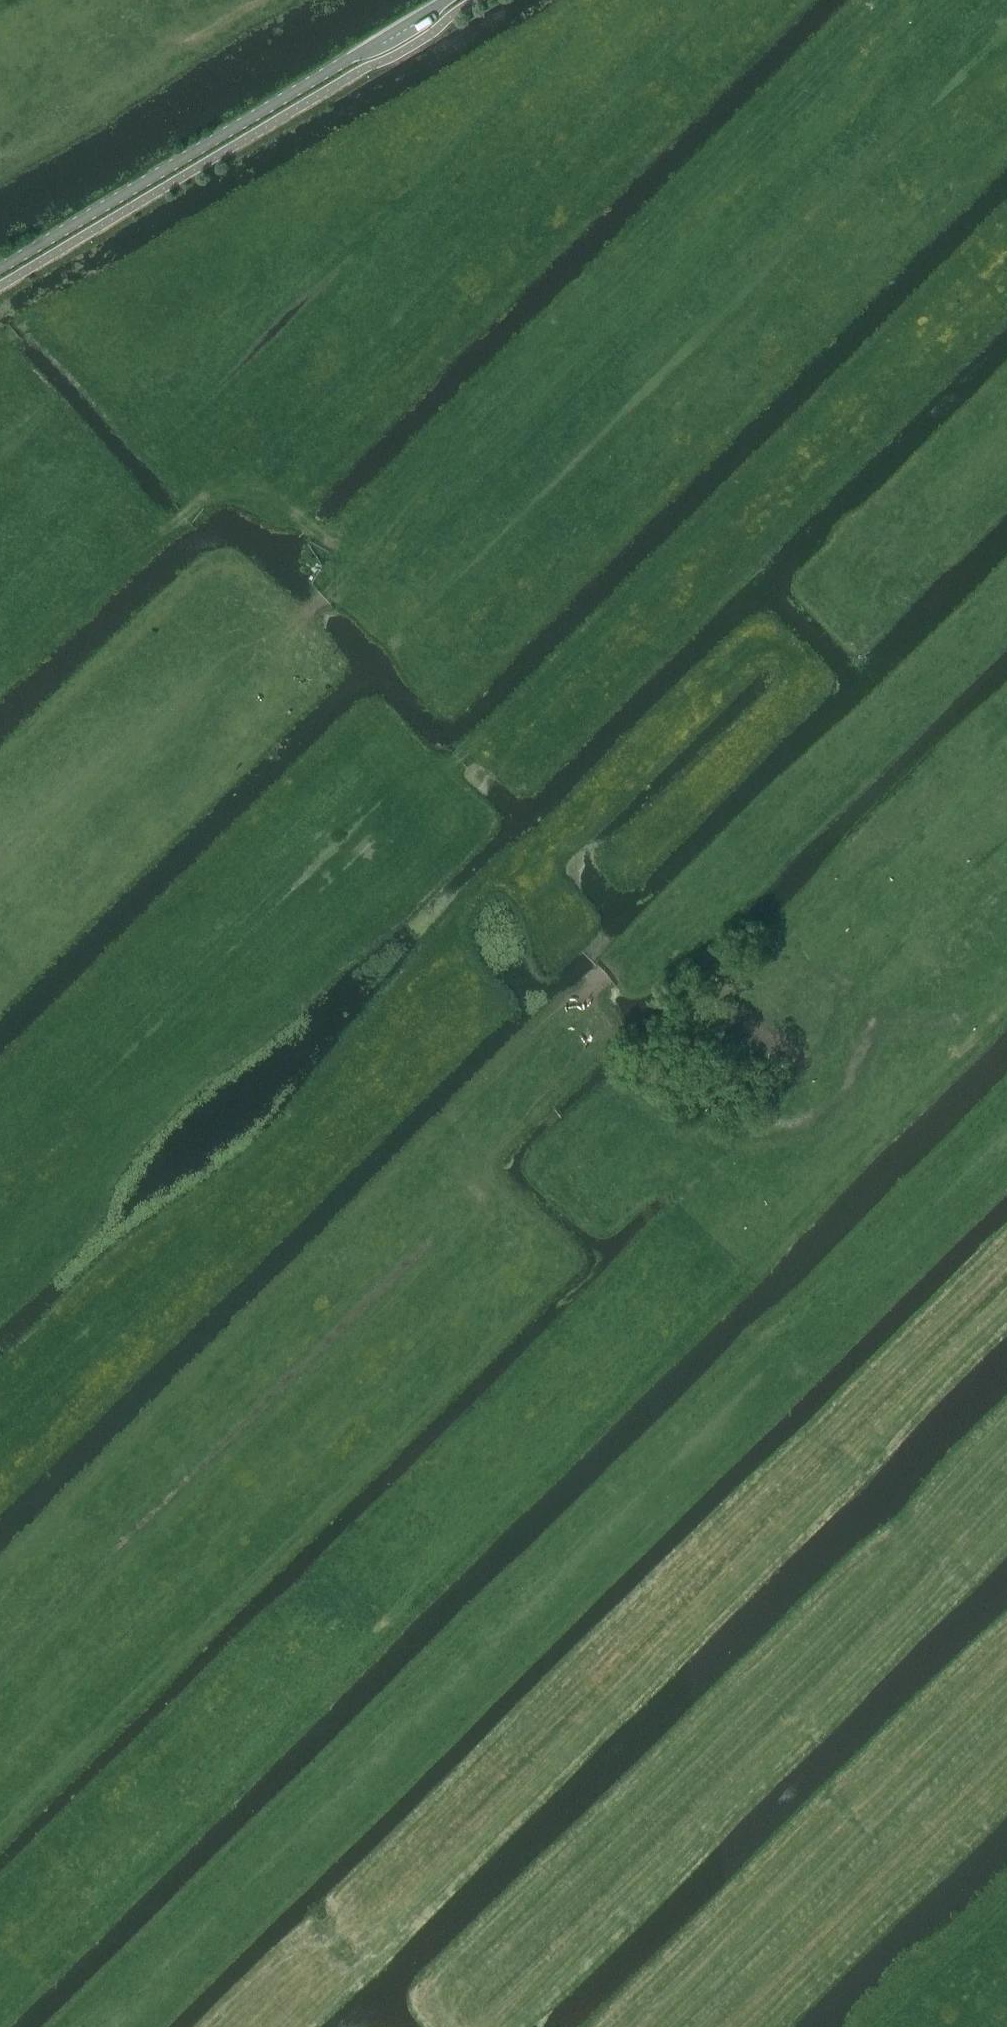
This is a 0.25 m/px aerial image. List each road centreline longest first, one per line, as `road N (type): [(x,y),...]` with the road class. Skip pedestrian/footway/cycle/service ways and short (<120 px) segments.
road 1 (tertiary): [(0,268),(453,0)]

